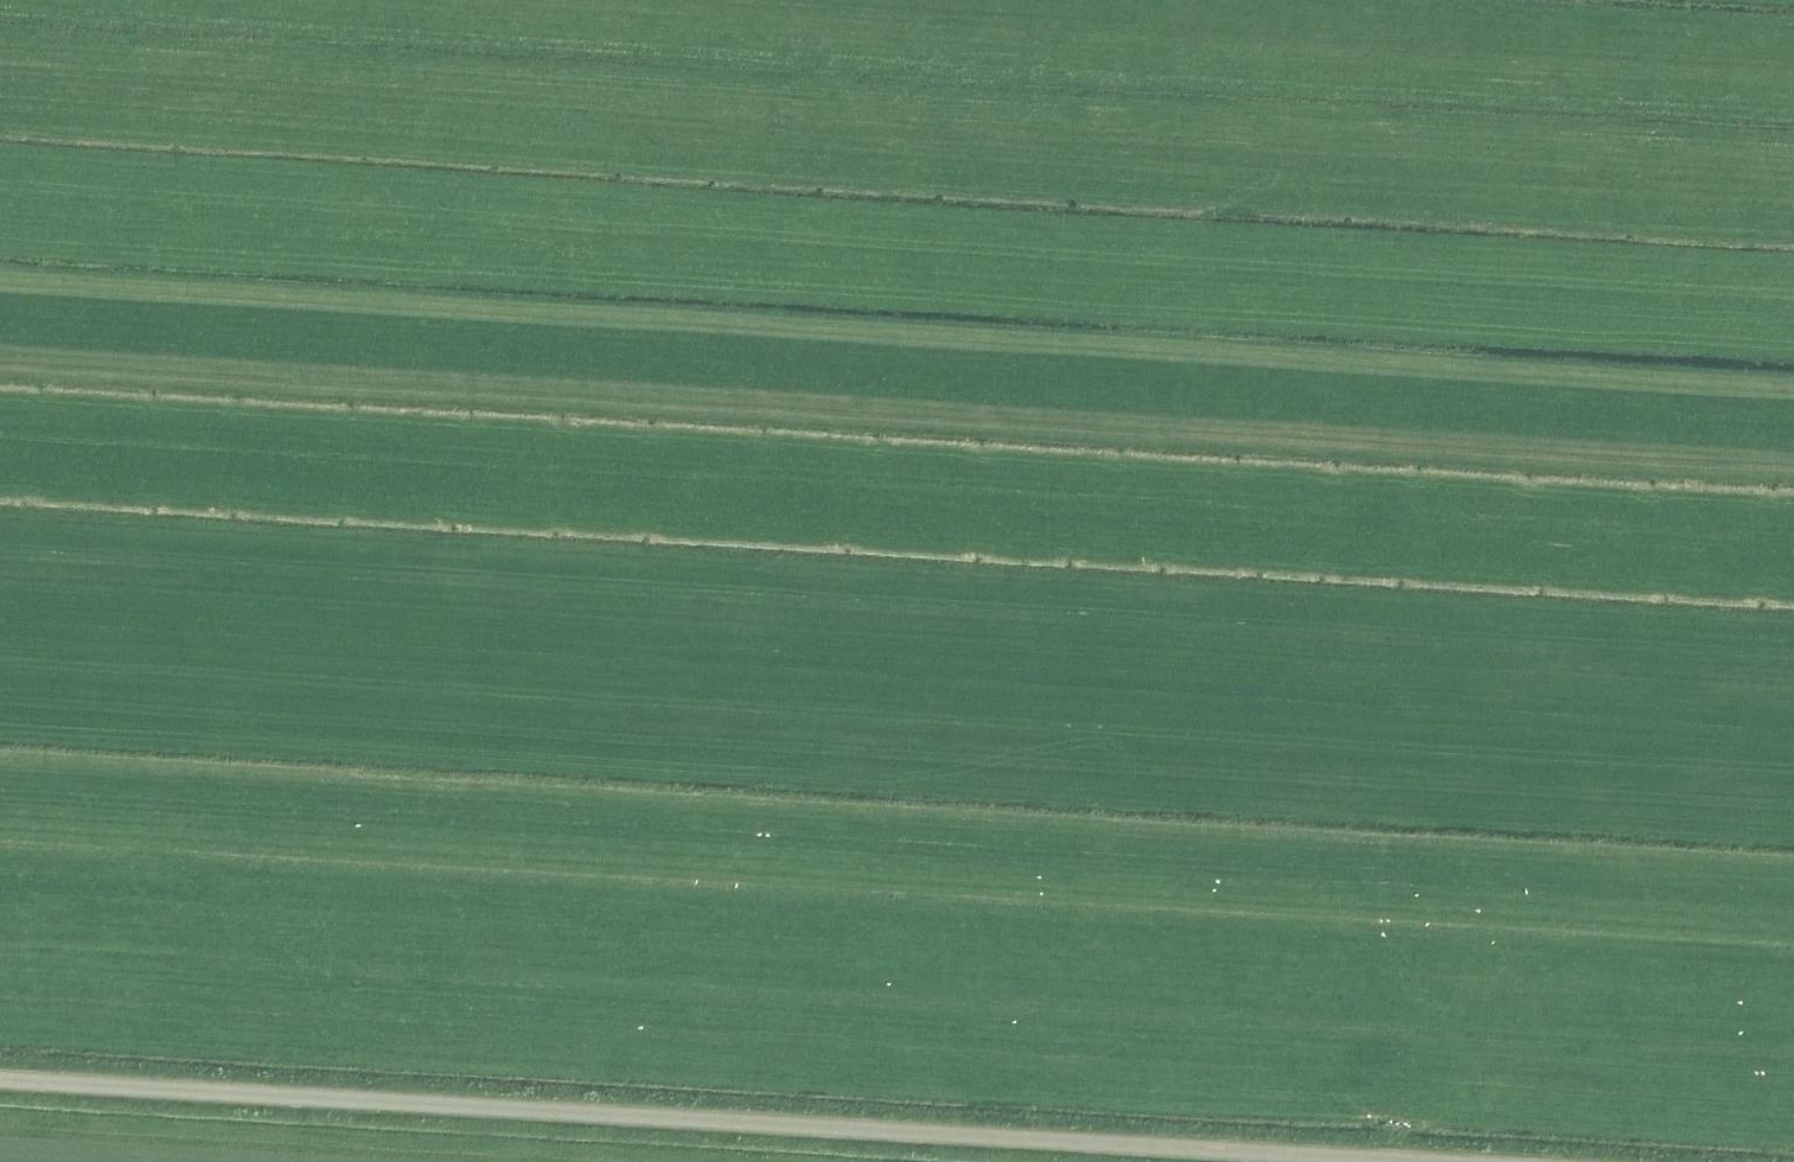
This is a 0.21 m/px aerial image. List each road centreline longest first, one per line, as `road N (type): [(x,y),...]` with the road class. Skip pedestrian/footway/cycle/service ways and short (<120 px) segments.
road 1 (unclassified): [(1422,1161),(0,1078)]

